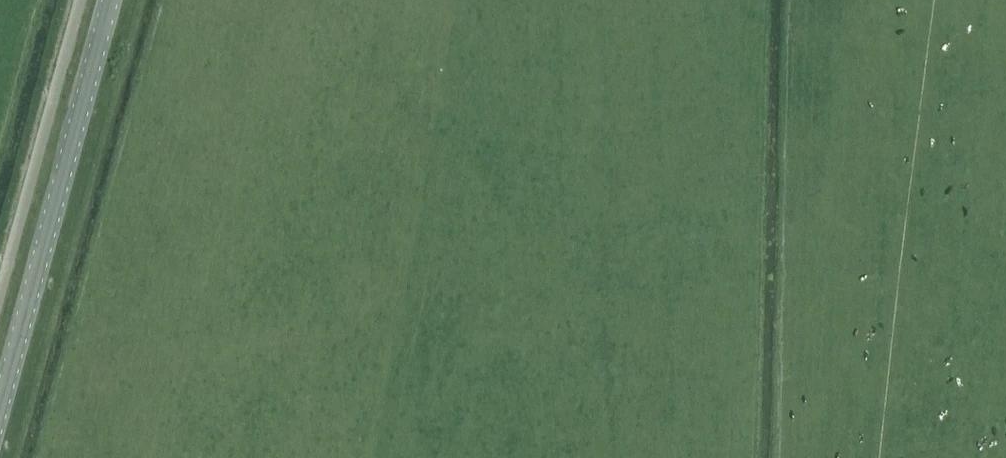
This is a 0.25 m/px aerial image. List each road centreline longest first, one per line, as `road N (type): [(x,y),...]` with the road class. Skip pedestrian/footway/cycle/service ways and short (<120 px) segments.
road 1 (secondary): [(0,409),(110,0)]

